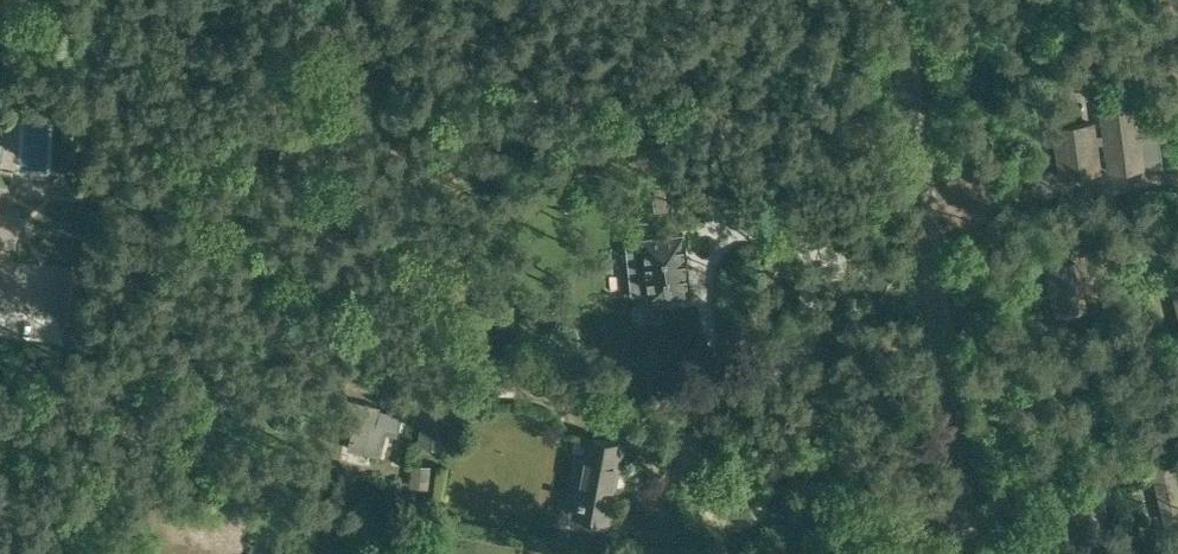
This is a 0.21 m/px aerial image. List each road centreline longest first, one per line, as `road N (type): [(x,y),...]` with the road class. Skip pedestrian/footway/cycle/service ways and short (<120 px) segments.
road 1 (unclassified): [(969,553),(900,0)]

